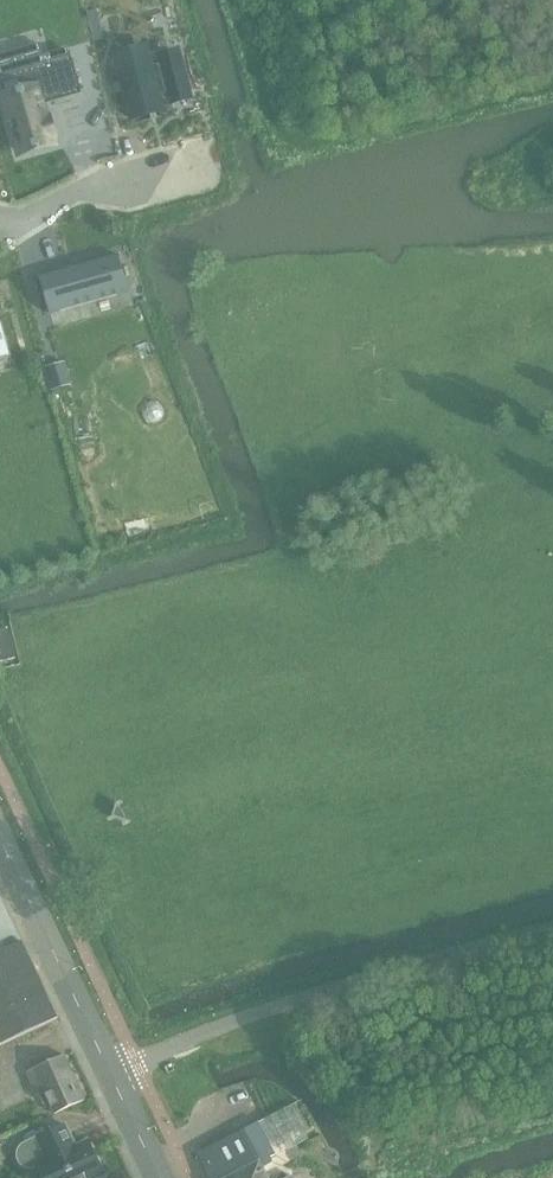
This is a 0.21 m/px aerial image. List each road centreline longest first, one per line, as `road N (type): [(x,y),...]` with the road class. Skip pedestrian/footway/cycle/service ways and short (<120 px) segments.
road 1 (unclassified): [(108,1072),(271,1008),(552,931)]
road 2 (tertiary): [(108,1072),(0,836)]
road 3 (residential): [(198,157),(69,191),(22,222),(0,227)]

